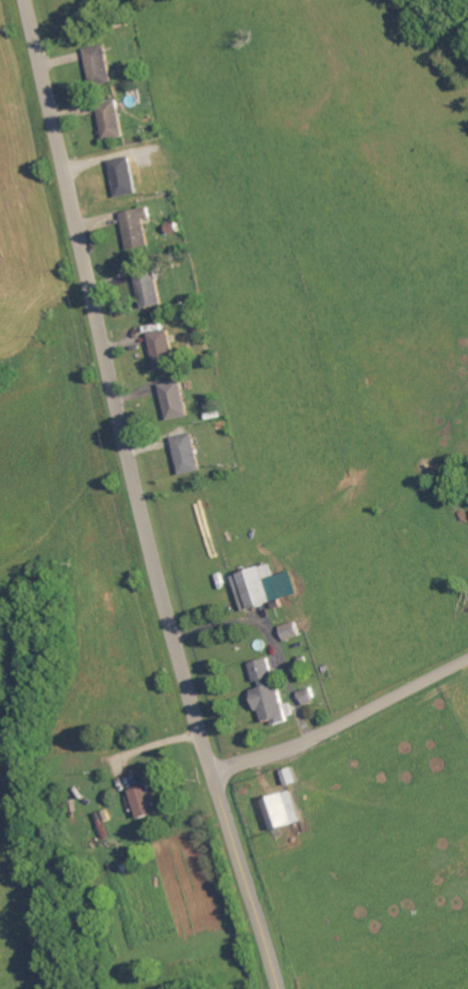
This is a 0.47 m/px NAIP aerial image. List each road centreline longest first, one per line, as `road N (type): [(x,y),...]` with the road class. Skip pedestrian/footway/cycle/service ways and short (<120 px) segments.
road 1 (residential): [(211,775),(26,0)]
road 2 (tertiary): [(467,661),(288,752),(211,775)]
road 3 (tertiary): [(282,988),(211,775)]

